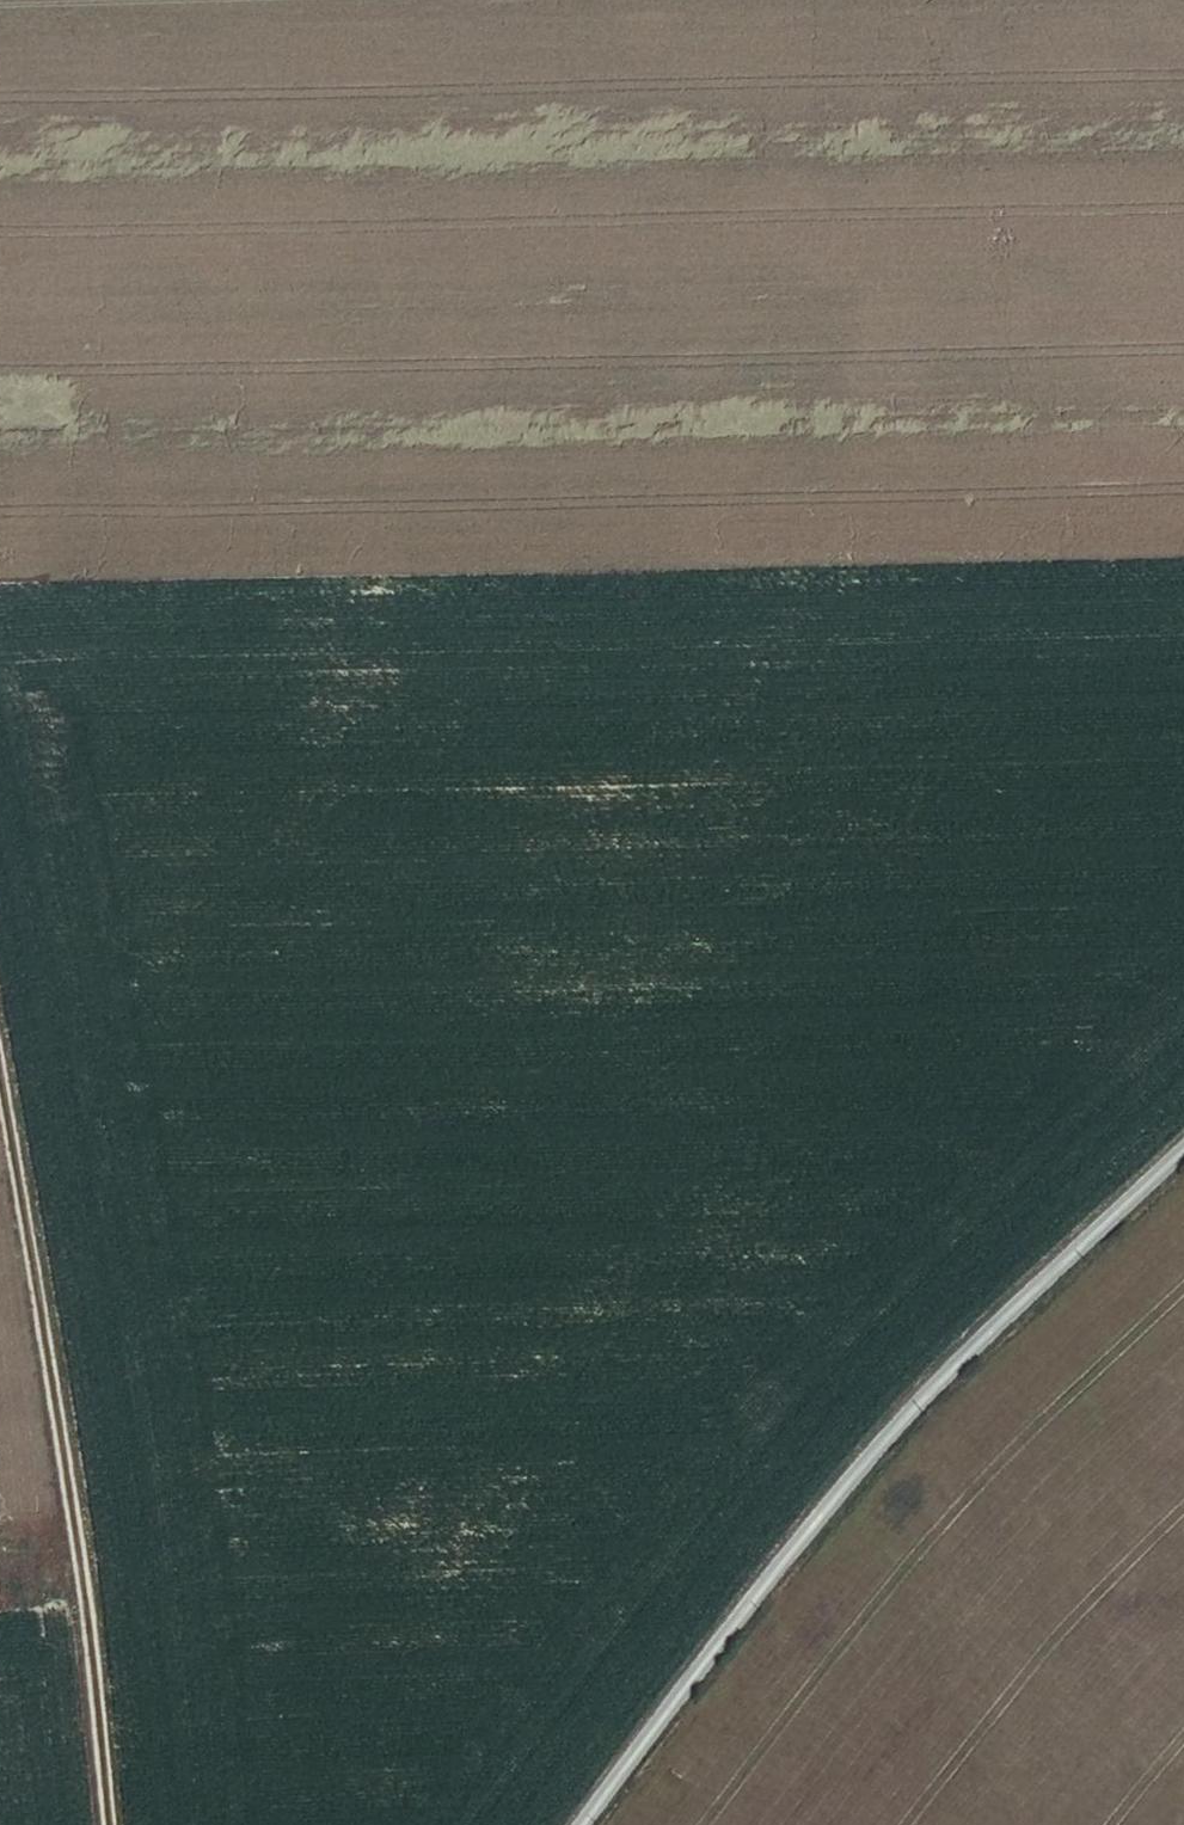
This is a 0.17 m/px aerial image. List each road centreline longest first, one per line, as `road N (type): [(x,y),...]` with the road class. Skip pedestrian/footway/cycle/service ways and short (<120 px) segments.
road 1 (unclassified): [(1183,1159),(921,1412),(591,1824)]
road 2 (track): [(121,1824),(0,1076)]

